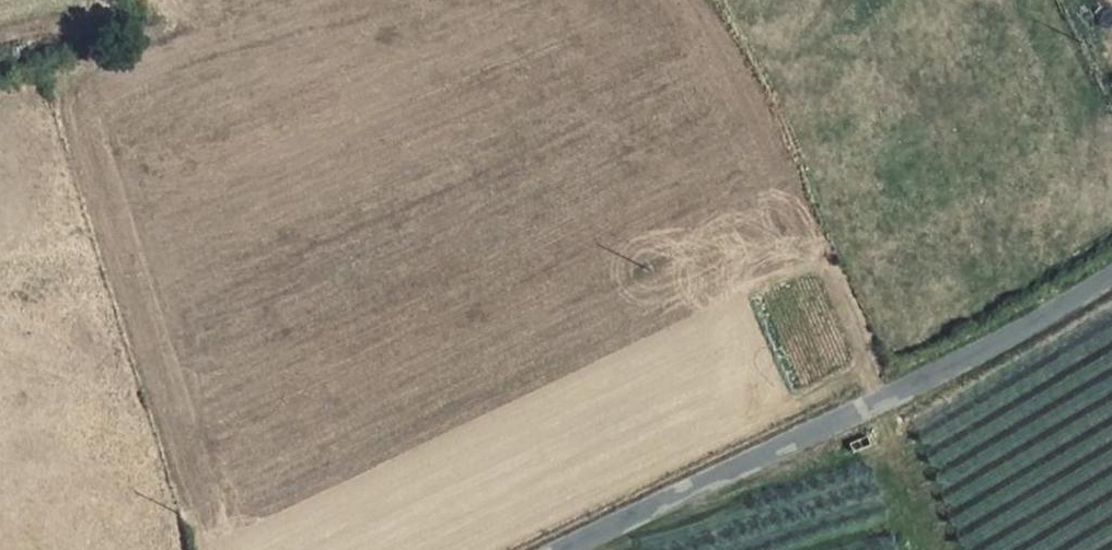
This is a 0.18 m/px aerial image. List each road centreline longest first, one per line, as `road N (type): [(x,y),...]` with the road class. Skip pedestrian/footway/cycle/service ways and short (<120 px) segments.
road 1 (tertiary): [(1111,284),(963,366),(573,549)]

